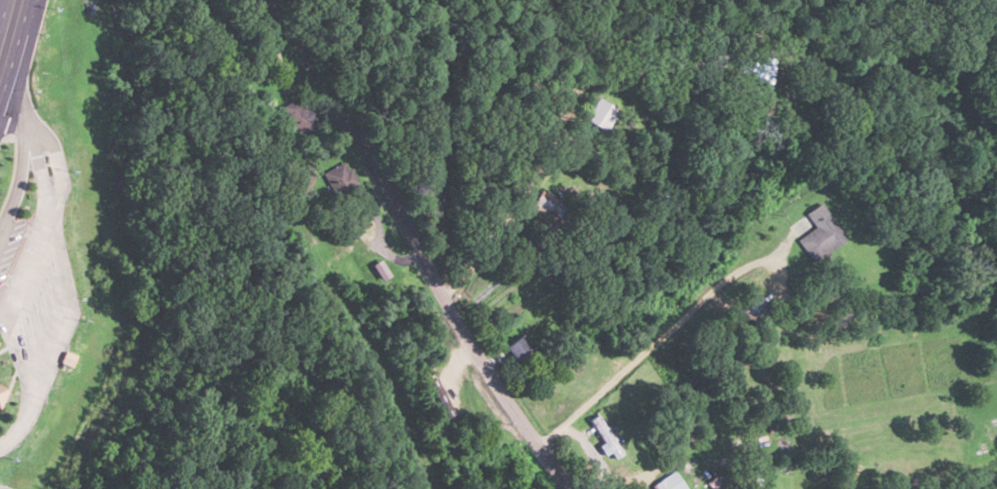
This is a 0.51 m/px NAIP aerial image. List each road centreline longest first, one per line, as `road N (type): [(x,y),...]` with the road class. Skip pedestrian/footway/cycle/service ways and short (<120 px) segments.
road 1 (residential): [(271,0),(325,80),(439,293),(570,488)]
road 2 (residential): [(439,293),(748,0)]

